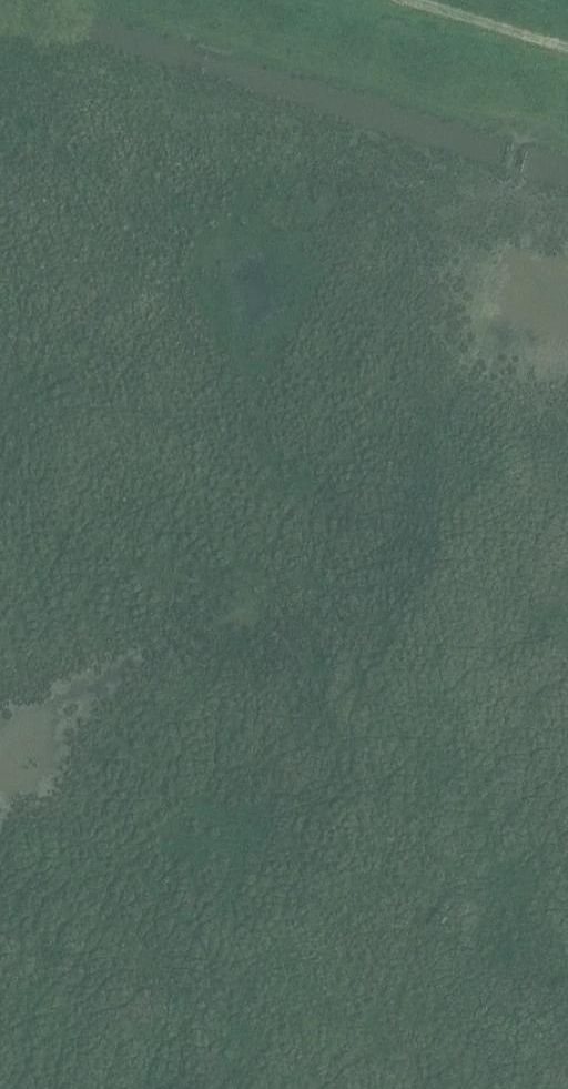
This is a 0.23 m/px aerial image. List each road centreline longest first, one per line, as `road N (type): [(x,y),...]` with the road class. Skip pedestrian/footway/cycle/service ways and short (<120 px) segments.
road 1 (track): [(415,0),(567,47)]

